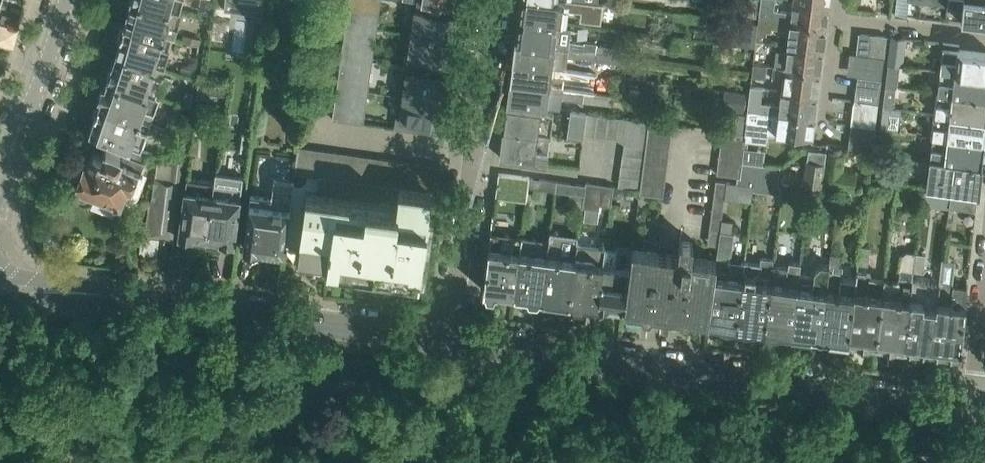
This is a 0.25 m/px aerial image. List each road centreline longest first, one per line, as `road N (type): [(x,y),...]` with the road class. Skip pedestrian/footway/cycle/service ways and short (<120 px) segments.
road 1 (tertiary): [(973,414),(450,341)]
road 2 (tertiary): [(450,341),(0,287)]
road 3 (residential): [(450,341),(486,0)]
road 4 (tertiary): [(70,0),(0,166)]
road 5 (residential): [(984,37),(835,22)]

